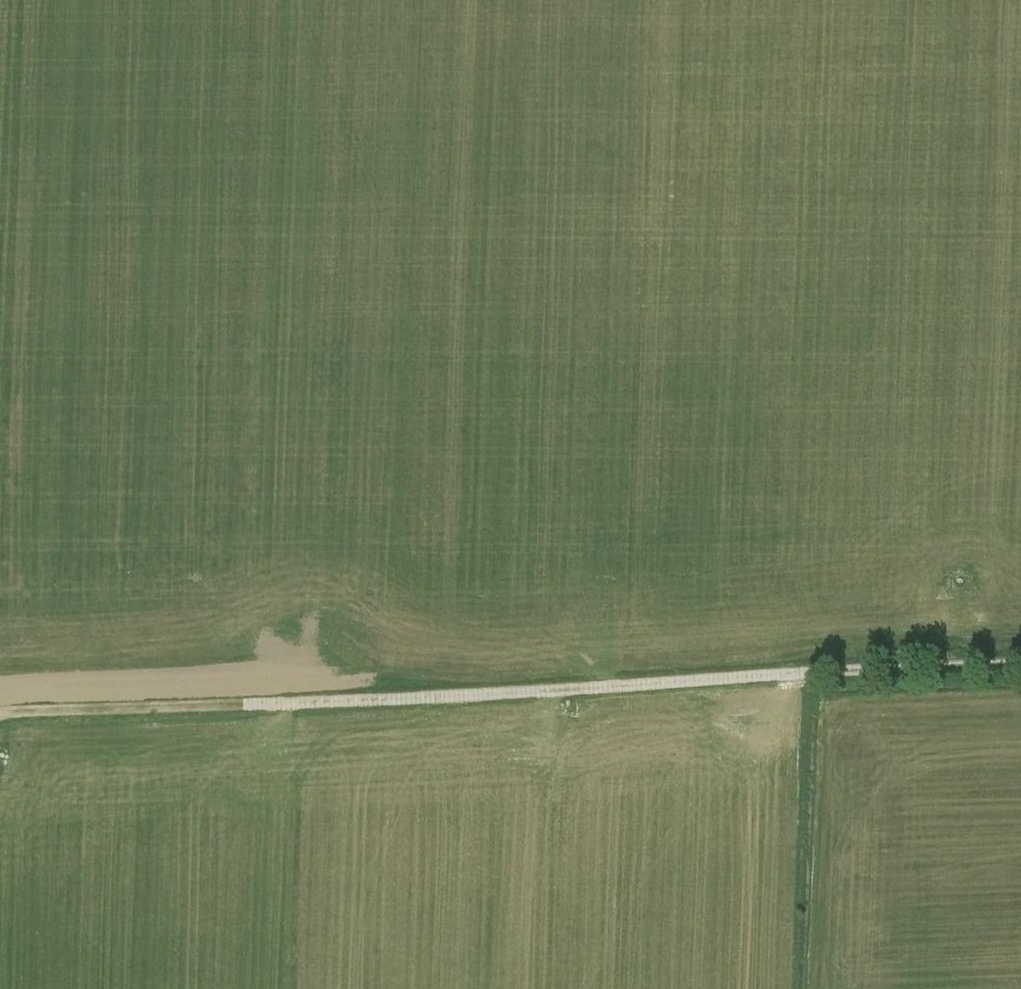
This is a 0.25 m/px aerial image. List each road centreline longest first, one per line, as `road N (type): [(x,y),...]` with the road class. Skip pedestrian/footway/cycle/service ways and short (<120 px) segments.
road 1 (track): [(1020,673),(263,714),(0,719)]

